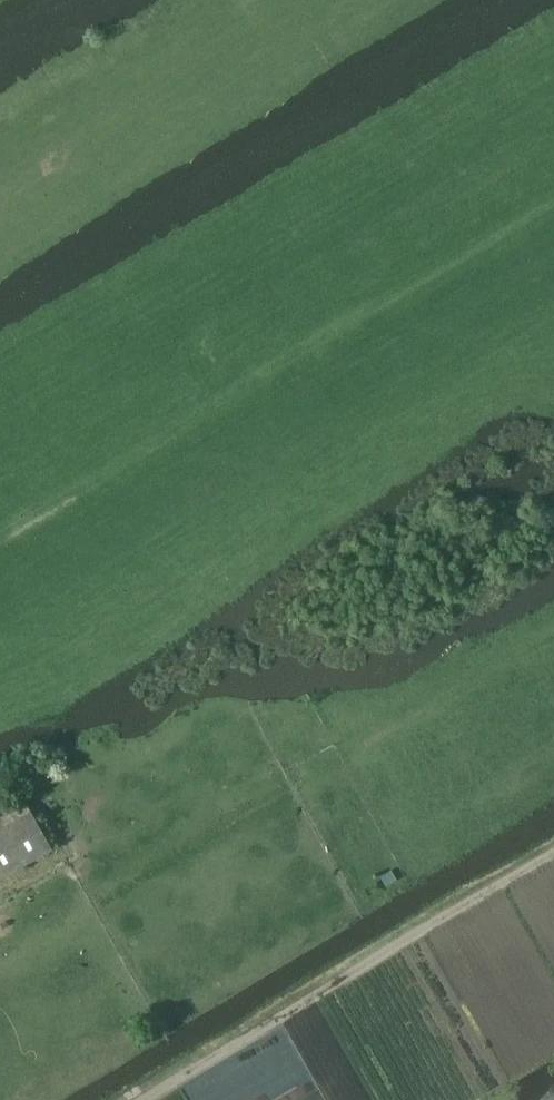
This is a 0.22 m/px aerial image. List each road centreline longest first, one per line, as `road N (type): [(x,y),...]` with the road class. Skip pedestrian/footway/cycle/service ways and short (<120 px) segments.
road 1 (track): [(138,1099),(553,852)]

